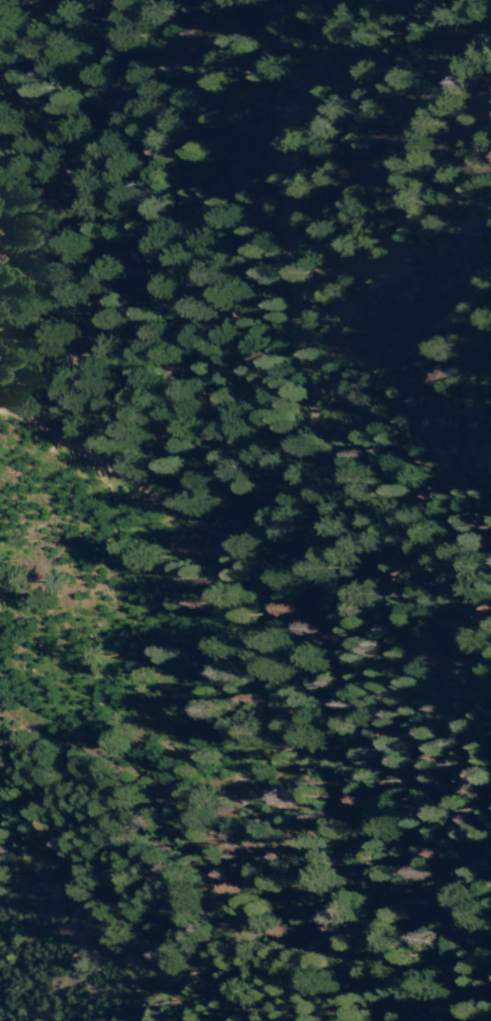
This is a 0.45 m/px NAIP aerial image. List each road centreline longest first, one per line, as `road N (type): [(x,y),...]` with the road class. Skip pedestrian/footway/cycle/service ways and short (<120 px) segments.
road 1 (track): [(0,419),(69,437),(141,488),(167,496),(230,488),(267,467),(285,436),(292,395),(274,134),(288,95),(348,0)]

